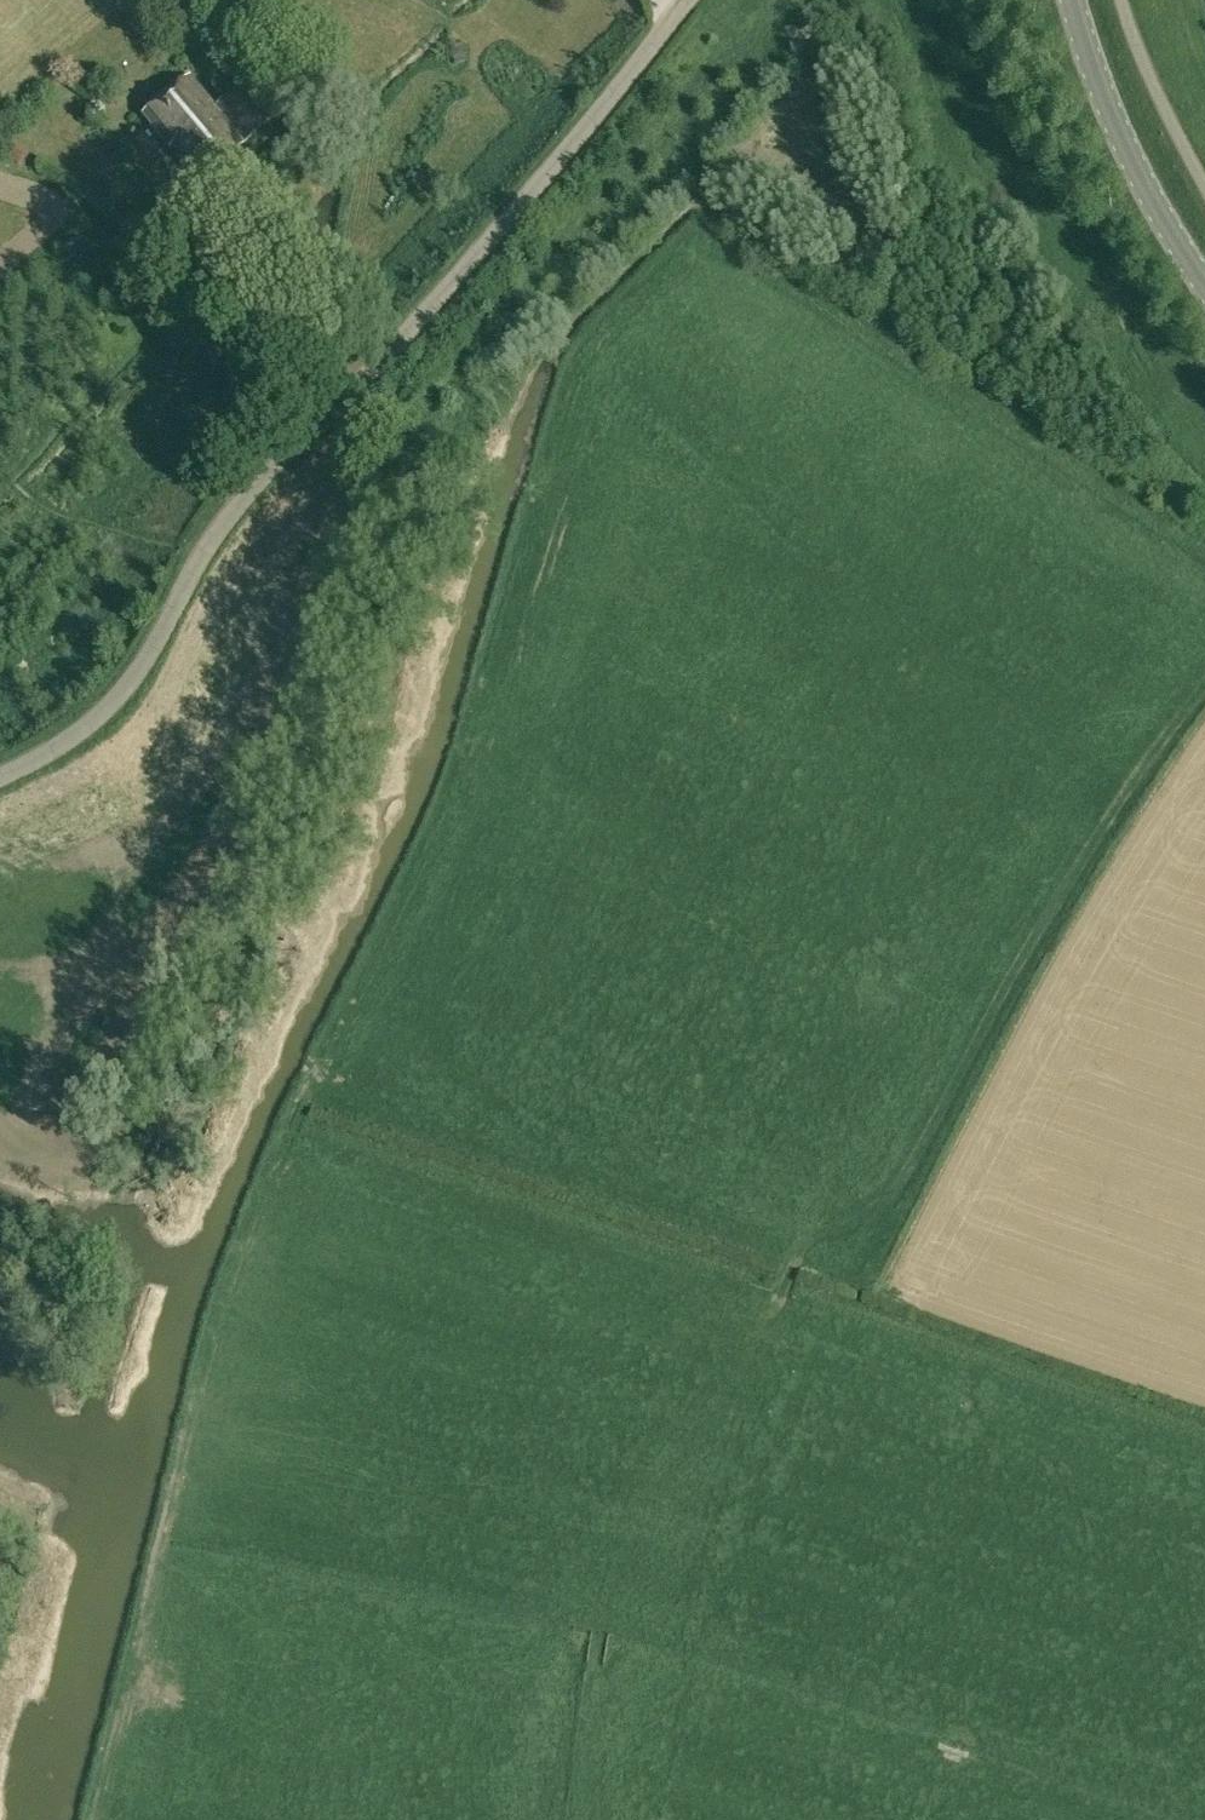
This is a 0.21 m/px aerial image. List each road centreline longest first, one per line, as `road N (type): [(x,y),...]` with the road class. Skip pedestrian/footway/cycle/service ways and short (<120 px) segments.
road 1 (unclassified): [(0,777),(96,722),(119,700),(199,559),(248,491),(451,282),(688,0)]
road 2 (tertiary): [(1204,288),(1126,155),(1075,0)]

